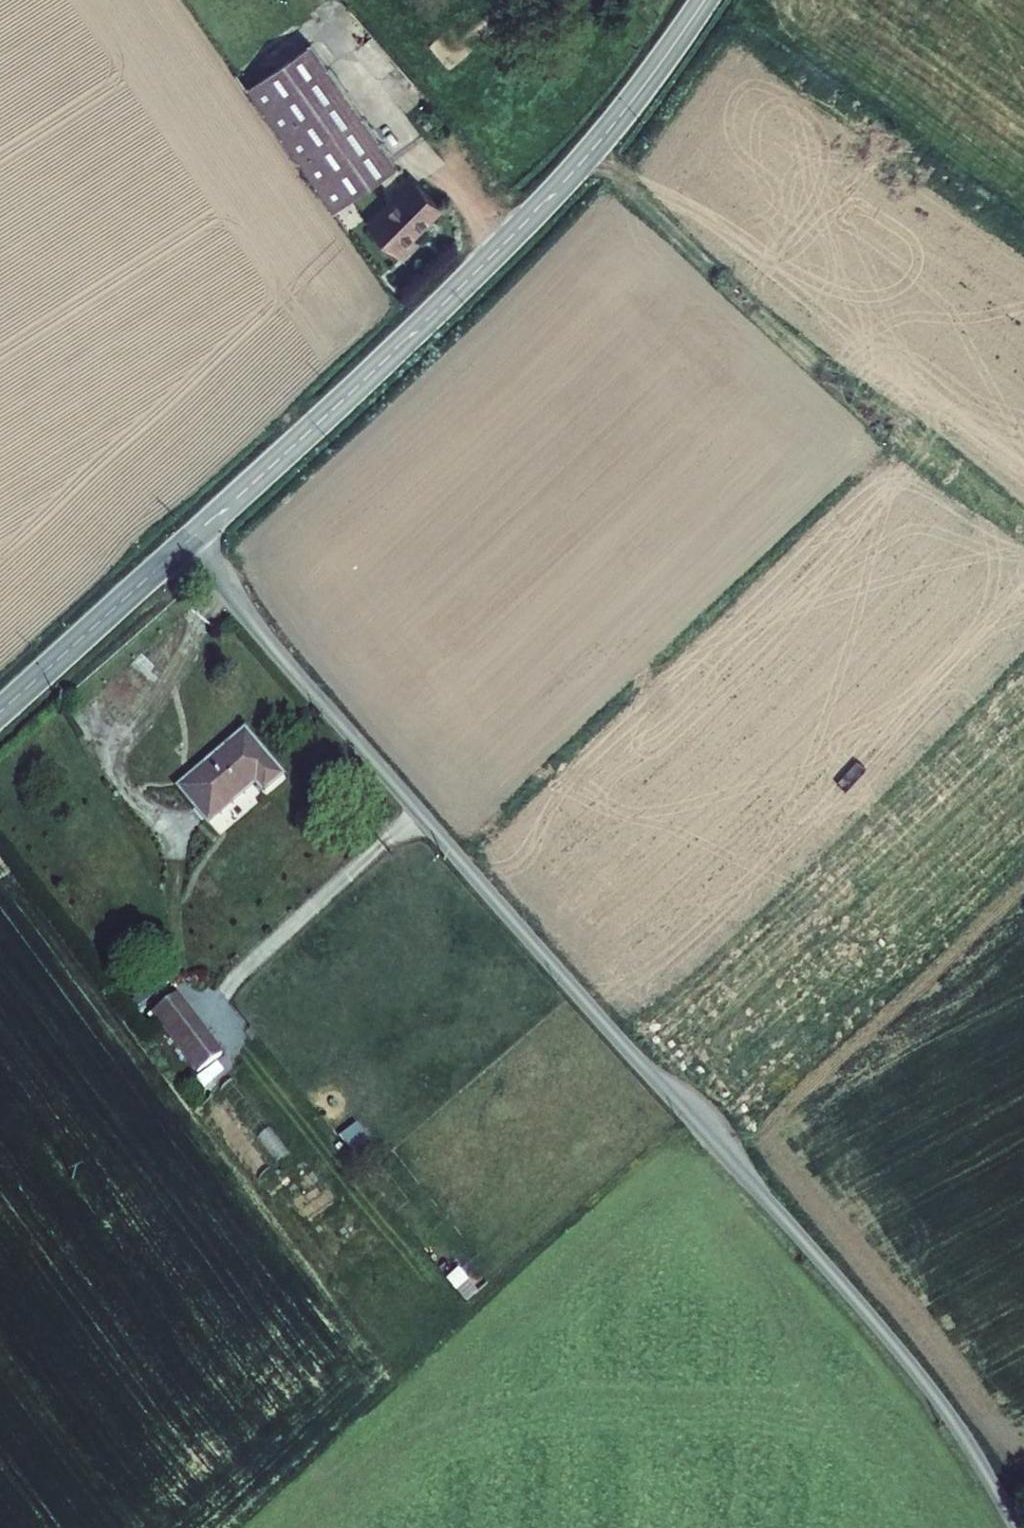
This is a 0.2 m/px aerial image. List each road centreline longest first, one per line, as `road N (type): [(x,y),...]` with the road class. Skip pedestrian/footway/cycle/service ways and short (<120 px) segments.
road 1 (unclassified): [(189,540),(321,703),(859,1303),(946,1414),(1017,1527)]
road 2 (secondary): [(189,540),(534,213),(618,118),(703,0)]
road 3 (secondary): [(0,711),(189,540)]

